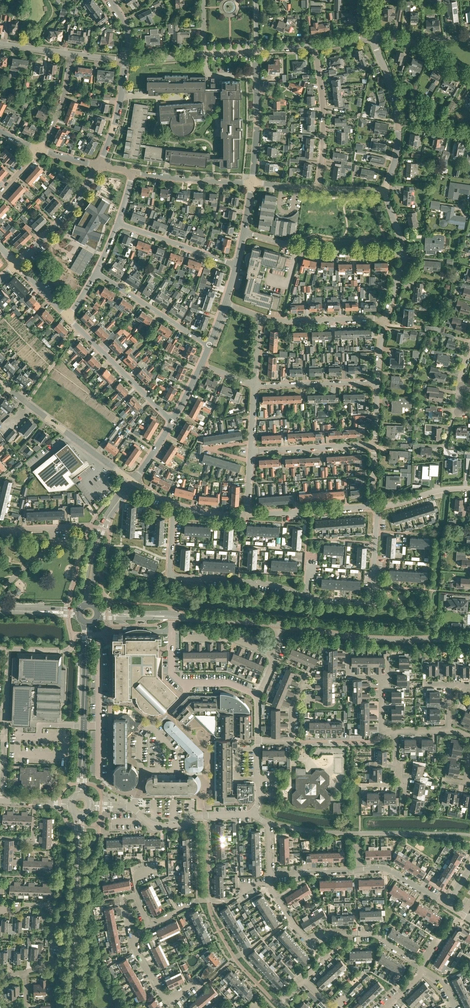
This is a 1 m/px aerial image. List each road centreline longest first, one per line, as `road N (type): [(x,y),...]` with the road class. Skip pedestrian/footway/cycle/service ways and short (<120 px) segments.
road 1 (residential): [(307,597),(267,584),(172,576),(173,505)]
road 2 (tertiary): [(73,1007),(80,814)]
road 3 (residential): [(469,641),(357,637),(279,624)]
road 4 (tertiary): [(81,796),(88,622)]
road 5 (residential): [(133,482),(0,382)]
road 6 (residential): [(403,252),(323,252),(244,232)]
road 7 (residential): [(252,814),(154,826),(133,807),(101,806)]
road 8 (residential): [(378,508),(372,601),(307,597)]
road 9 (residential): [(173,421),(67,317)]
road 10 (residential): [(258,696),(227,684),(183,685),(173,618)]
road 11 (residential): [(315,46),(323,112),(317,188)]
road 12 (residential): [(133,482),(99,528),(84,605)]
road 13 (residential): [(25,972),(54,959),(49,905),(0,912)]
road 14 (residential): [(209,345),(97,272)]
road 15 (residential): [(92,605),(104,529),(133,482)]
road 16 (residential): [(270,884),(232,900),(197,901),(149,925)]
road 17 (residential): [(17,265),(63,220),(98,165)]
road 18 (residential): [(386,318),(260,316)]
road 19 (residential): [(236,266),(119,223)]
road 20 (residential): [(377,382),(254,385)]
road 21 (residential): [(252,451),(374,444)]
road 22 (residential): [(253,182),(132,172)]
road 23 (residential): [(369,508),(248,517)]

